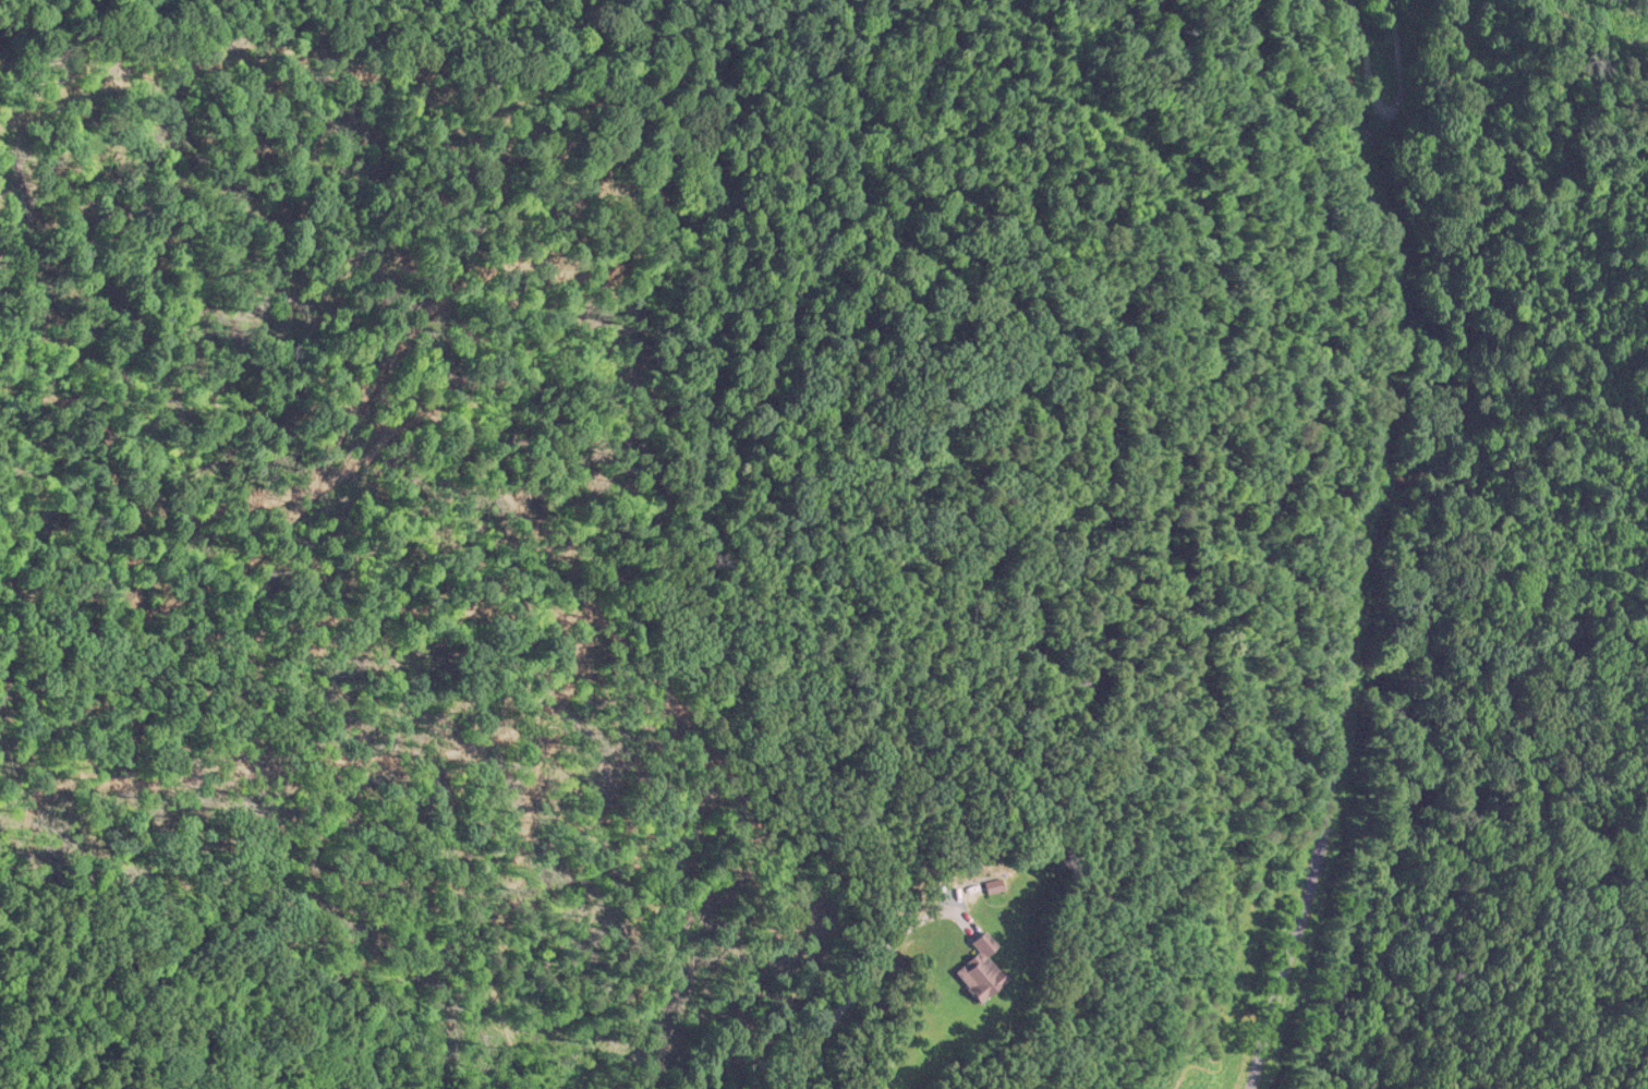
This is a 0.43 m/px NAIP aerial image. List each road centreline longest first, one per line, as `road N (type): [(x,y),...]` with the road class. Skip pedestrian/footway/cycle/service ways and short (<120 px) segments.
road 1 (tertiary): [(1247,1088),(1326,816),(1392,287),(1302,0)]
road 2 (residential): [(1342,0),(1373,109),(1388,120),(1399,118),(1387,0)]

